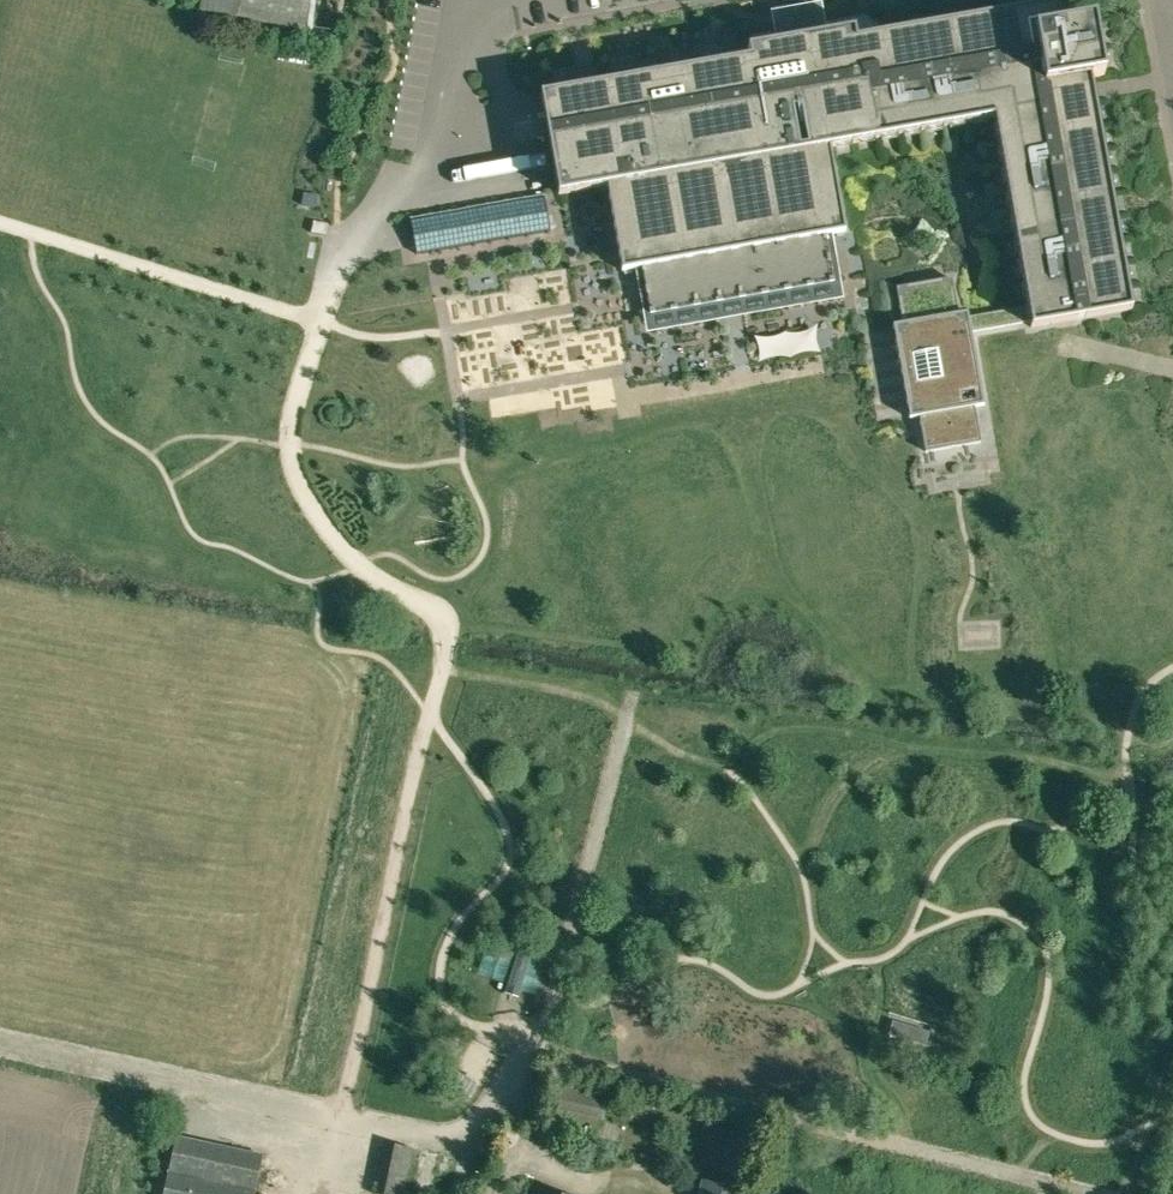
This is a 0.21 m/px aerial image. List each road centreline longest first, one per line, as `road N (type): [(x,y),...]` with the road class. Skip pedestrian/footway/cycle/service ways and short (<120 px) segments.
road 1 (track): [(525,1058),(545,1026),(632,693)]

